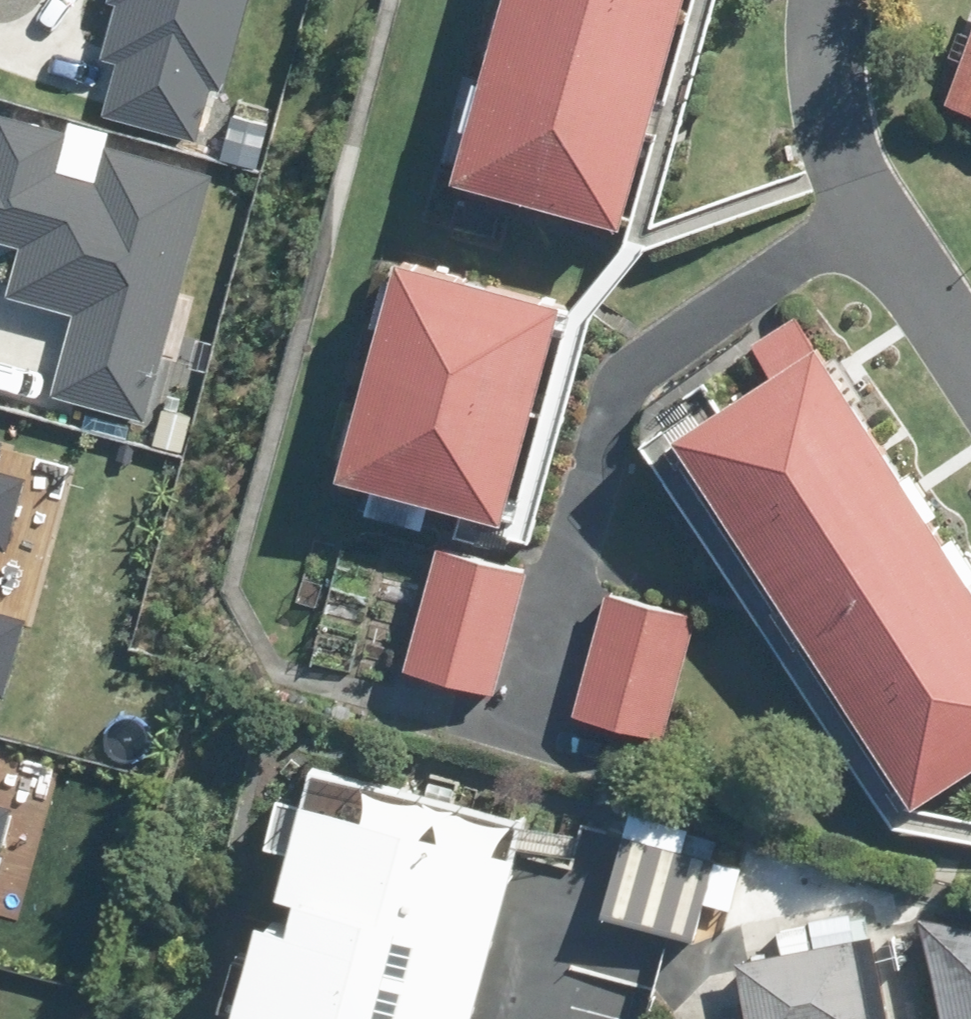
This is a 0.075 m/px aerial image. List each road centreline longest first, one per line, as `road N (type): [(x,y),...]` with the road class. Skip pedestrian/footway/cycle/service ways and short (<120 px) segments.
road 1 (residential): [(527,701),(615,388),(872,218)]
road 2 (residential): [(872,218),(848,163),(831,84),(831,0)]
road 3 (residential): [(970,363),(872,218)]

